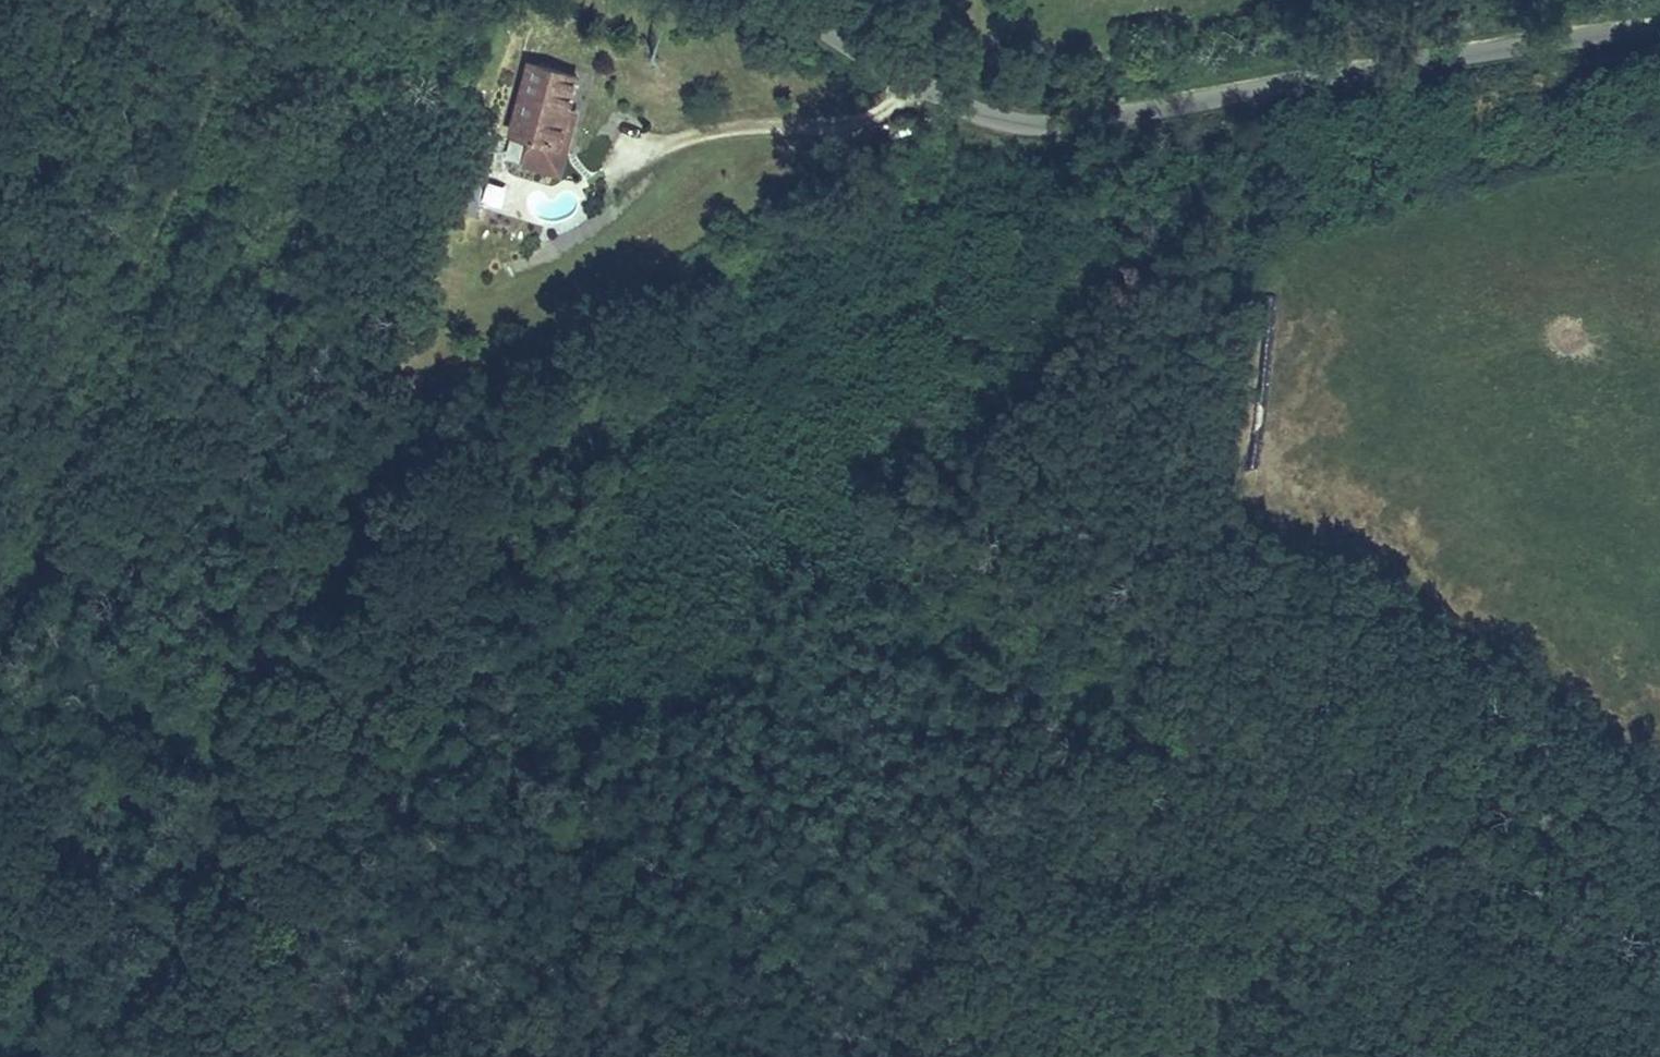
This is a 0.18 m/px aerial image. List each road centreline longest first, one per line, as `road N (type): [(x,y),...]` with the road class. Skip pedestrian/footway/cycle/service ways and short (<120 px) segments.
road 1 (residential): [(757,0),(942,101),(1014,116),(1148,111),(1659,35)]

